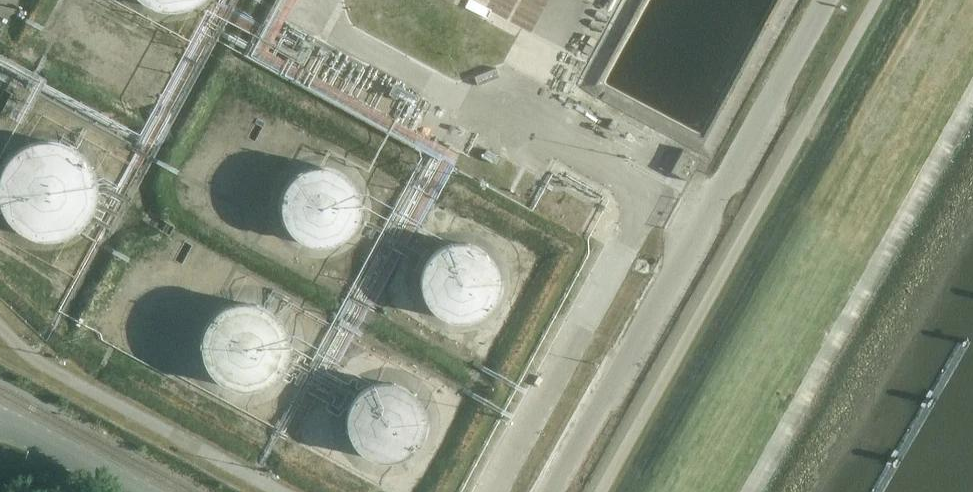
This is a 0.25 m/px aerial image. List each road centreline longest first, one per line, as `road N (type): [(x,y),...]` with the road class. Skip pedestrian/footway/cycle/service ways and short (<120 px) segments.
road 1 (unclassified): [(545,491),(817,0)]
road 2 (unclassified): [(615,491),(881,0)]
road 3 (tertiary): [(129,491),(0,422)]

